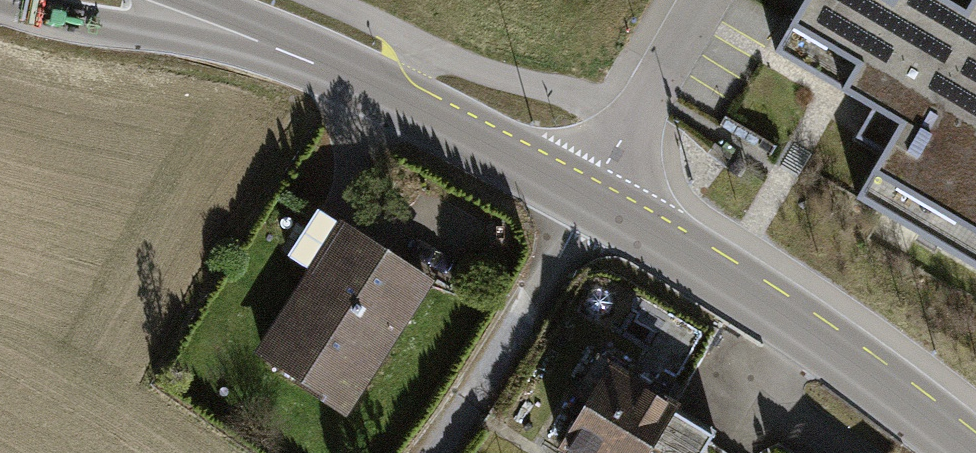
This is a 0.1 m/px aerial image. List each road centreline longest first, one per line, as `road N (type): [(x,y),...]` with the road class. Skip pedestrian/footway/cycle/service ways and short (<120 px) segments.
road 1 (secondary): [(586,207),(317,63),(120,0)]
road 2 (secondary): [(953,452),(803,338),(586,207)]
road 3 (residential): [(586,207),(428,452)]
road 4 (residential): [(586,207),(702,0)]

